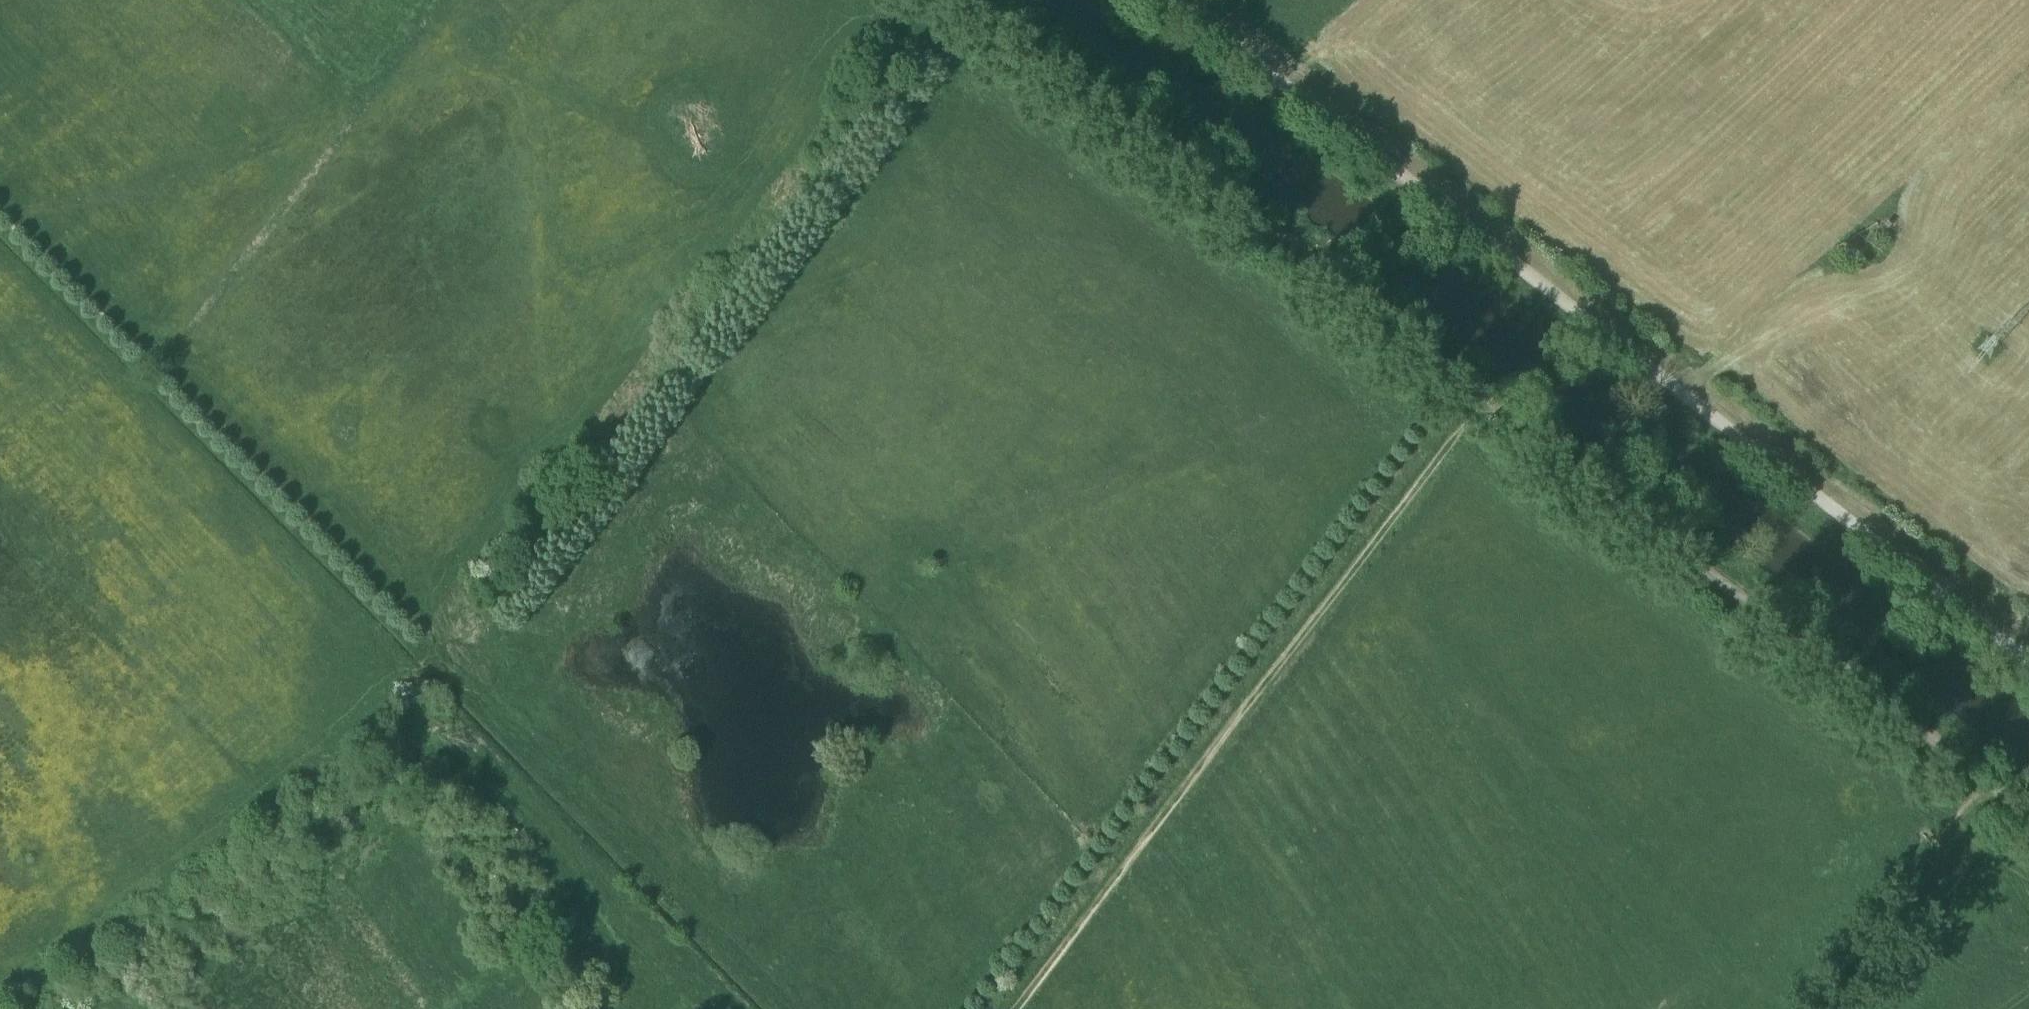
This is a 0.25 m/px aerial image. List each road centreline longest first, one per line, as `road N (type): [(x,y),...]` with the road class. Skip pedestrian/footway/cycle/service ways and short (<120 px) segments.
road 1 (track): [(2028,662),(1171,0)]
road 2 (track): [(1019,1008),(1485,401)]
road 3 (track): [(1984,786),(1813,1008)]

